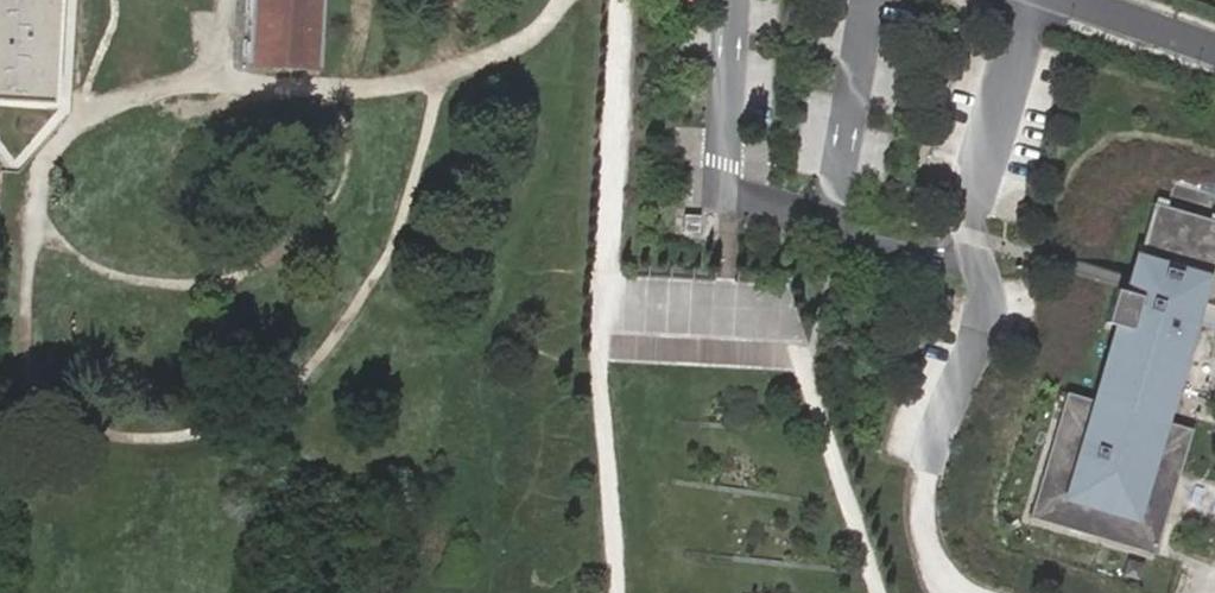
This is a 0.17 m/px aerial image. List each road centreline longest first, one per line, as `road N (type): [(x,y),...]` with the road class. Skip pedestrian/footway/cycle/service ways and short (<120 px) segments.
road 1 (track): [(43,221),(28,357),(37,395),(83,427),(128,439),(226,426),(295,392),(379,283),(414,213),(450,69)]
road 2 (residential): [(1082,0),(1214,48)]

